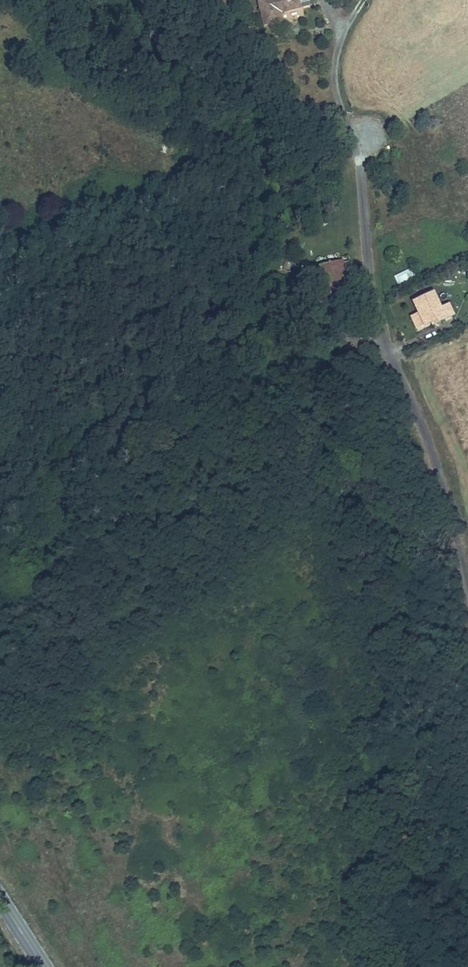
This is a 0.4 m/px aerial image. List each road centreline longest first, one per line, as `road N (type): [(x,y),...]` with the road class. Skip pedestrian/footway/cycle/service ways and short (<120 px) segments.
road 1 (unclassified): [(467,592),(440,477),(388,345),(364,240),(359,164),(335,87),(337,45),(362,0)]

